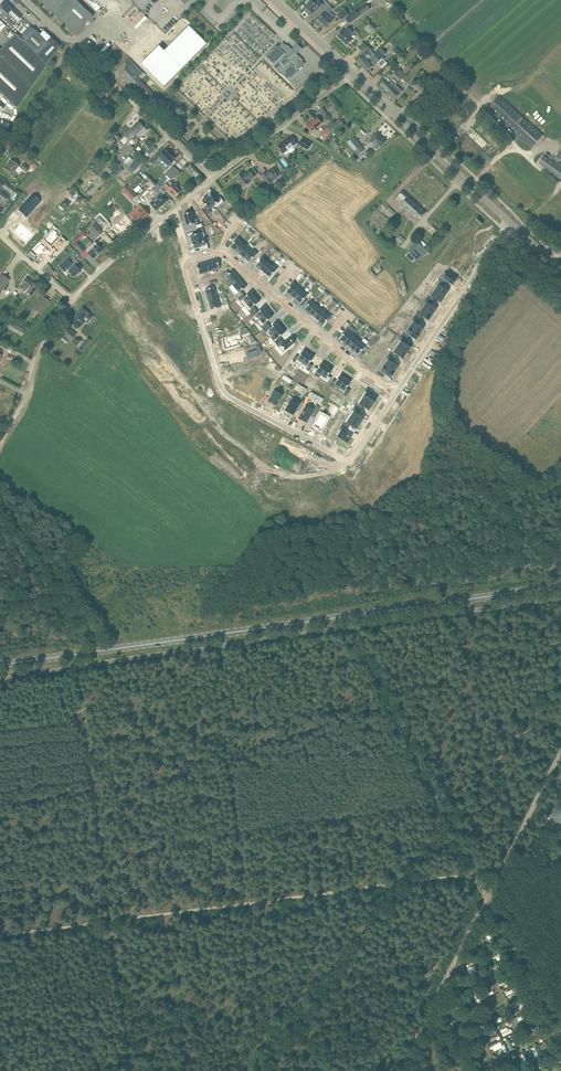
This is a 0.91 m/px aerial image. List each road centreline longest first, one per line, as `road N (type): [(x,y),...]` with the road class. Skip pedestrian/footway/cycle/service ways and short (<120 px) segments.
road 1 (unclassified): [(0,679),(560,598)]
road 2 (primary): [(0,665),(560,586)]
road 3 (track): [(502,871),(111,922)]
road 4 (residential): [(397,392),(349,461),(223,395),(182,262),(189,259)]
road 5 (residential): [(189,259),(225,254),(397,392)]
road 6 (tertiary): [(512,223),(351,73)]
road 7 (residential): [(512,223),(397,392)]
road 8 (track): [(400,1070),(487,900)]
road 9 (unclassified): [(213,179),(78,50)]
road 10 (unclassified): [(213,179),(351,73)]
road 11 (track): [(487,900),(560,752)]
road 12 (track): [(559,1042),(487,900)]
road 13 (unclassified): [(0,440),(72,300)]
road 14 (unclassified): [(72,300),(176,208)]
road 15 (unclassified): [(0,149),(66,52),(78,50)]

